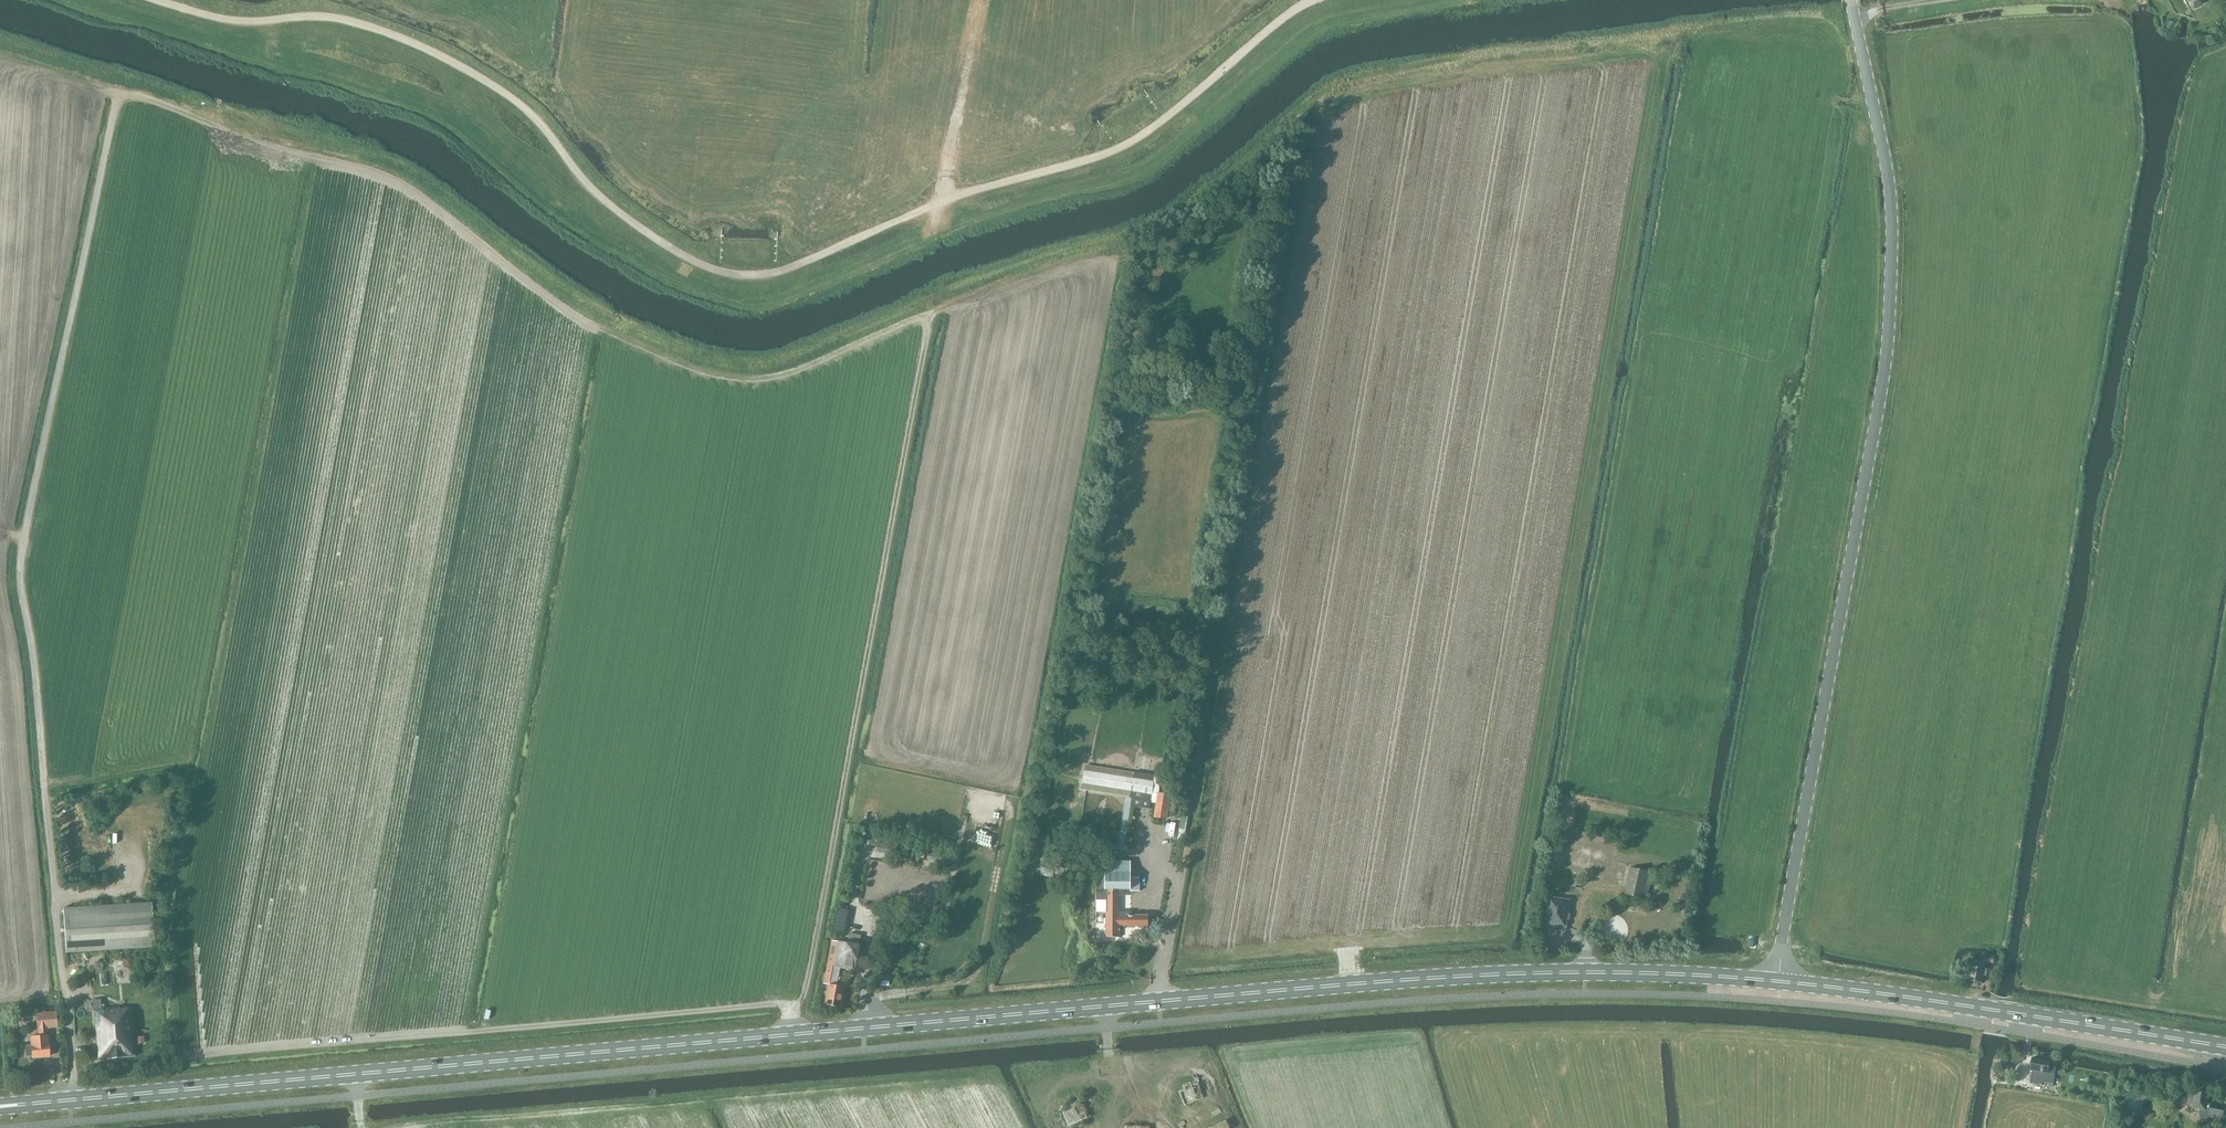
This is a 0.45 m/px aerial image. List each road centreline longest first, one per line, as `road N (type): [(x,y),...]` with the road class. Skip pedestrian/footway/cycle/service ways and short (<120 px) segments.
road 1 (secondary): [(0,1108),(1449,979),(1621,974),(1779,982)]
road 2 (secondary): [(2225,1048),(1779,982)]

